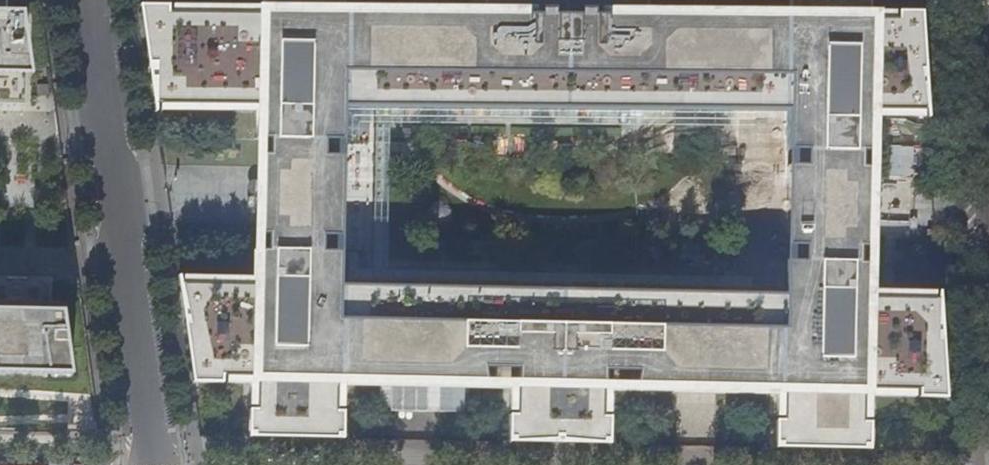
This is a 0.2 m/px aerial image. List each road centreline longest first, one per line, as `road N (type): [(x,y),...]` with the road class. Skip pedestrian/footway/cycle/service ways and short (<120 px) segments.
road 1 (unclassified): [(91,0),(155,464)]

